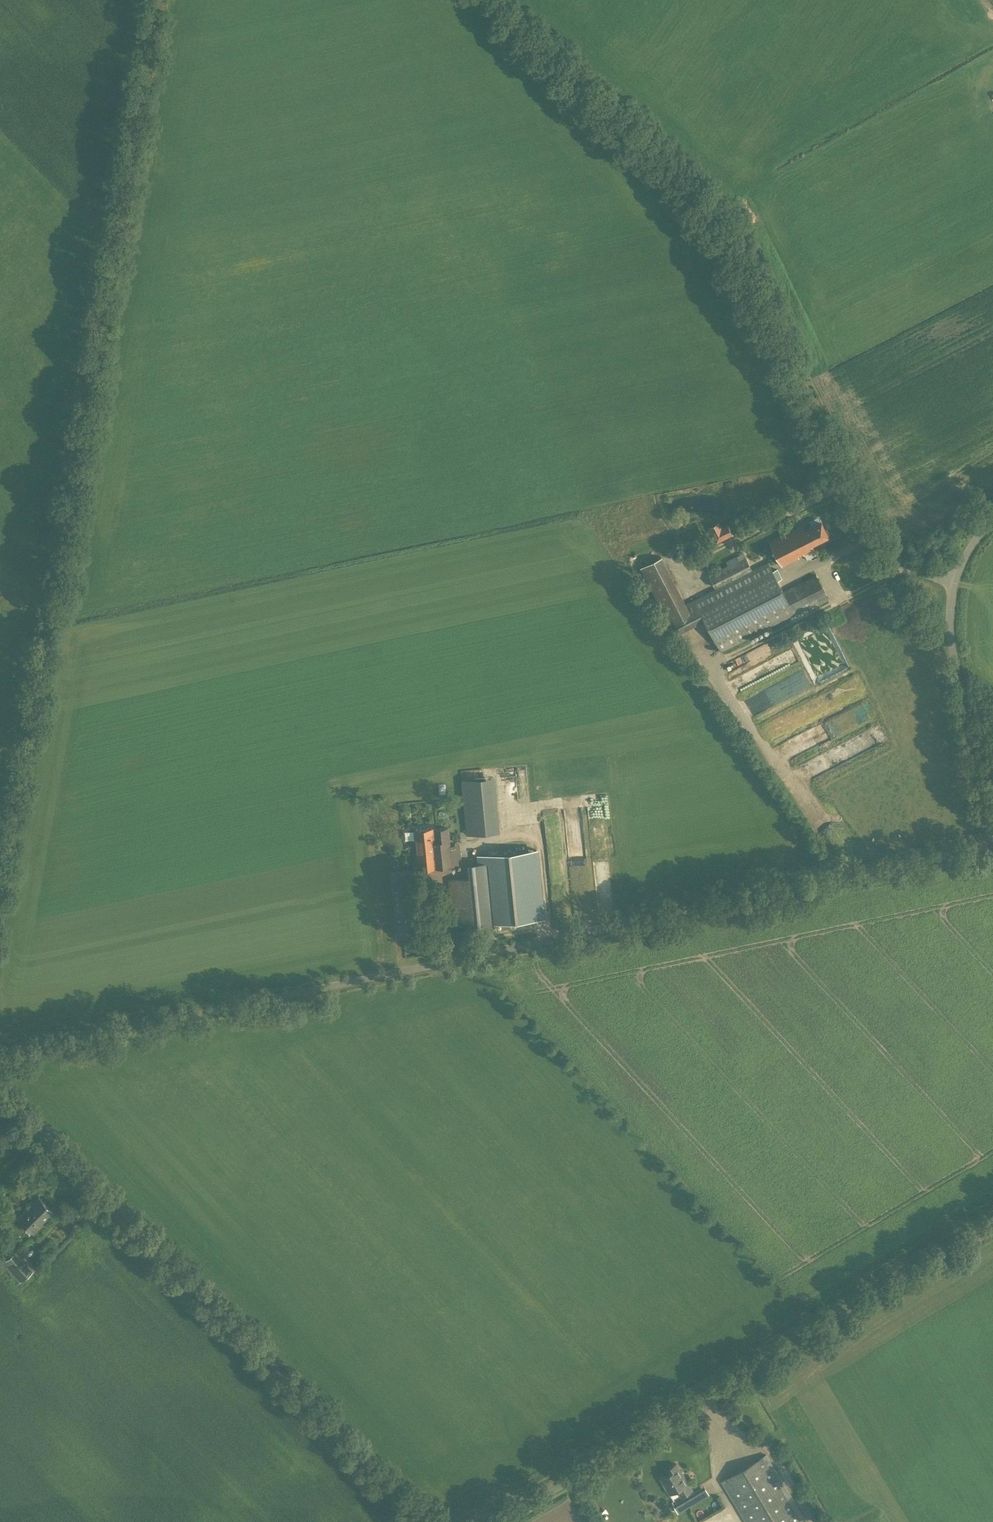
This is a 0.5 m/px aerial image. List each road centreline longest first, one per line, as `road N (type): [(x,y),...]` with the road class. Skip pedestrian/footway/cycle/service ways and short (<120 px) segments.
road 1 (unclassified): [(0,1056),(992,845)]
road 2 (track): [(0,913),(156,0)]
road 3 (track): [(490,0),(713,215),(829,435),(859,513),(893,560),(954,581)]
road 4 (unclassified): [(424,1521),(0,1091)]
road 5 (unclassified): [(496,1521),(992,1228)]
road 6 (unclassified): [(992,844),(949,610),(963,557),(992,519)]

